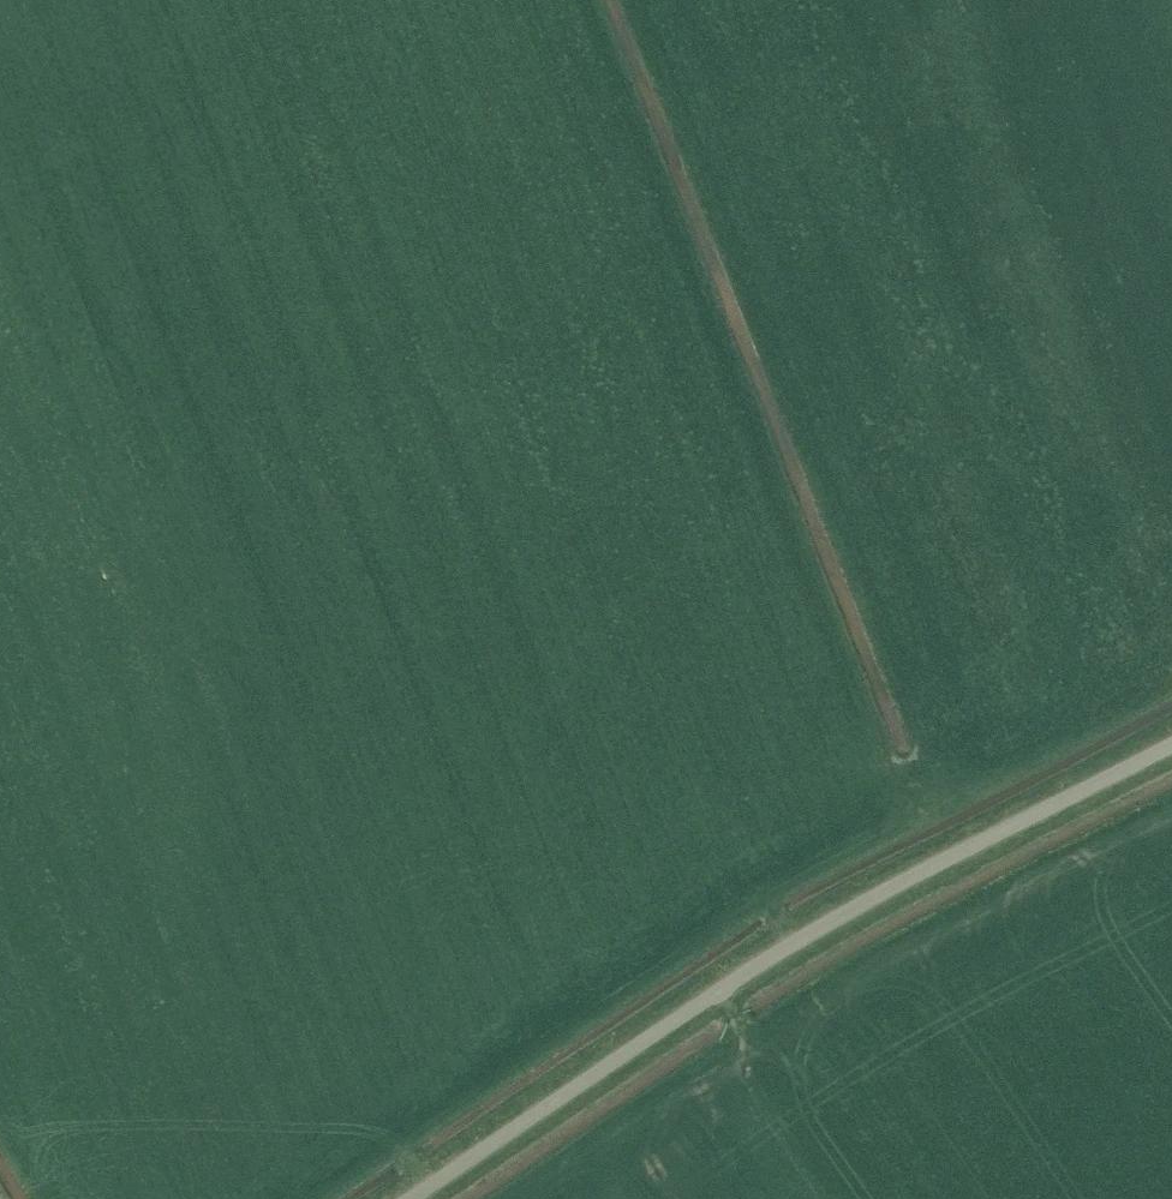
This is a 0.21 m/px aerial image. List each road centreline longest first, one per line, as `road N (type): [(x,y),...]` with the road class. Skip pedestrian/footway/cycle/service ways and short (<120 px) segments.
road 1 (unclassified): [(393,1198),(543,1095),(892,879),(1044,816),(1171,734)]

